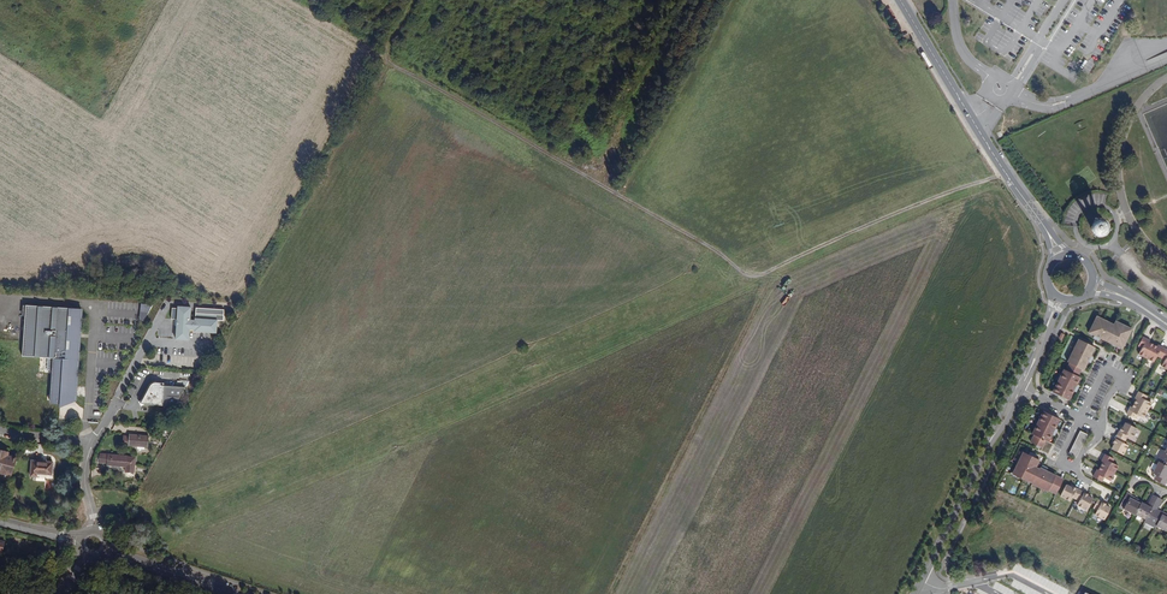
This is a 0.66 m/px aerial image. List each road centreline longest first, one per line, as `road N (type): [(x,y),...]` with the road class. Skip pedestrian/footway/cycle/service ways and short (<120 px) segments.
road 1 (unclassified): [(1008,175),(761,277),(748,275),(388,64)]
road 2 (tertiary): [(914,593),(1019,387)]
road 3 (tertiary): [(901,0),(1008,175)]
road 4 (tertiary): [(109,548),(248,593)]
road 5 (residential): [(1100,427),(1122,377),(1105,369),(1081,418)]

